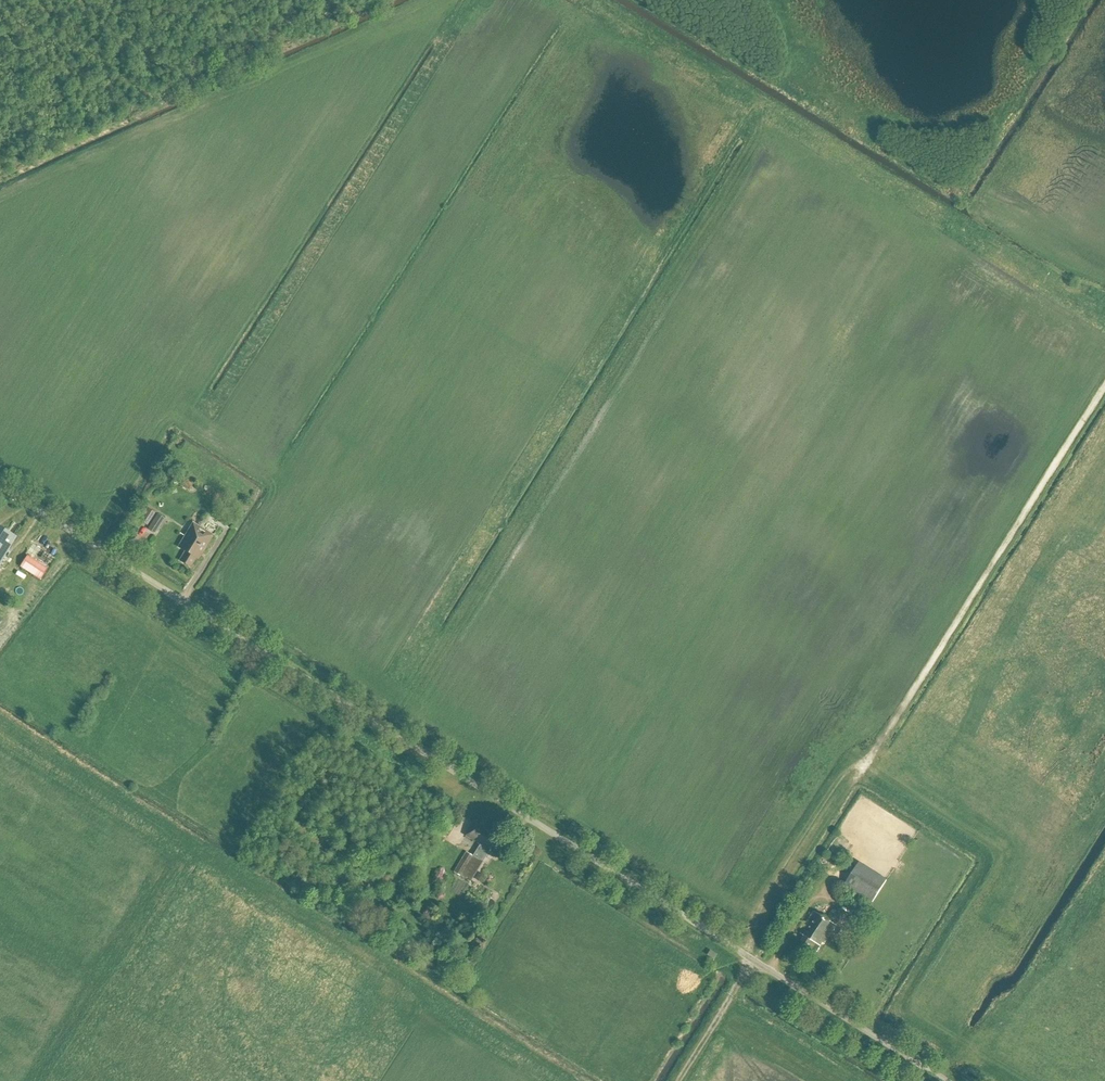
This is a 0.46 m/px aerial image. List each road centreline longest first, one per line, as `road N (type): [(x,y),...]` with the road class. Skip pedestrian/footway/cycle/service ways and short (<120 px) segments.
road 1 (unclassified): [(946,1080),(0,487)]
road 2 (track): [(1104,384),(901,713),(867,760),(842,778),(762,900),(750,958)]

